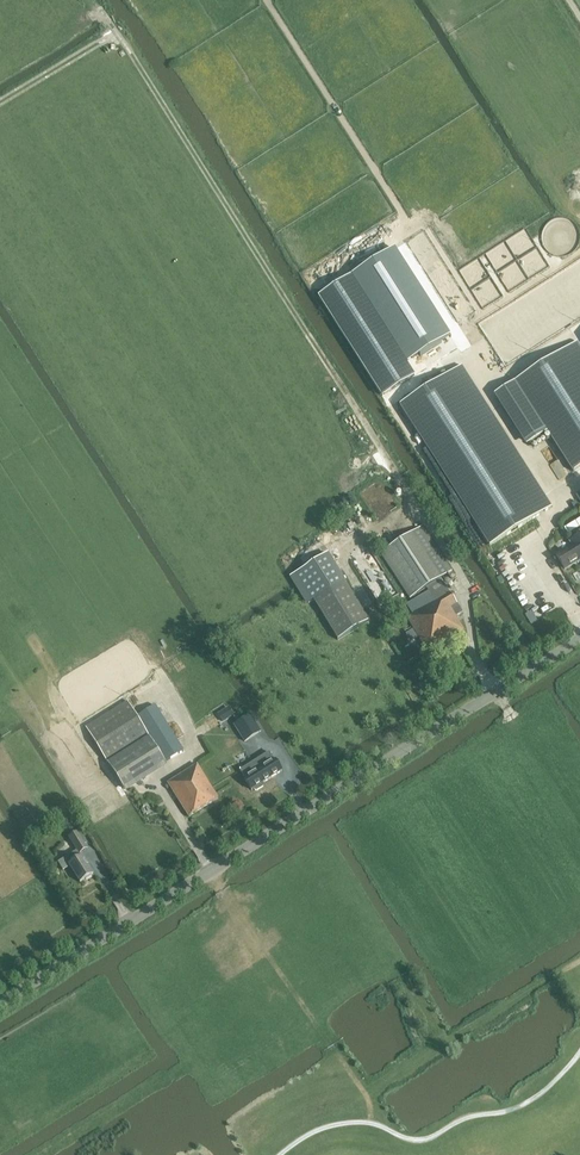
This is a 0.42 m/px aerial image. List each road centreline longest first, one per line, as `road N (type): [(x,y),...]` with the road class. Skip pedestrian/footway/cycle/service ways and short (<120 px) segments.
road 1 (tertiary): [(0,1005),(579,640)]

